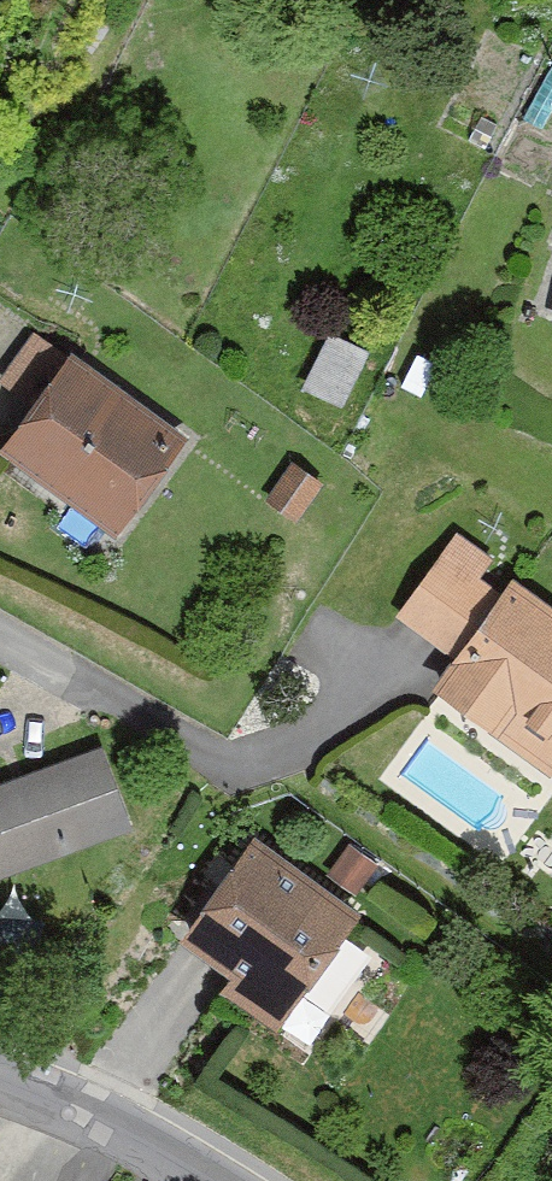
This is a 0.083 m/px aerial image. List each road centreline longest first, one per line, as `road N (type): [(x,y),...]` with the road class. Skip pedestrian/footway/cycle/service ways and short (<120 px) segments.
road 1 (residential): [(0,641),(227,771),(379,683)]
road 2 (residential): [(215,1180),(0,1072)]

